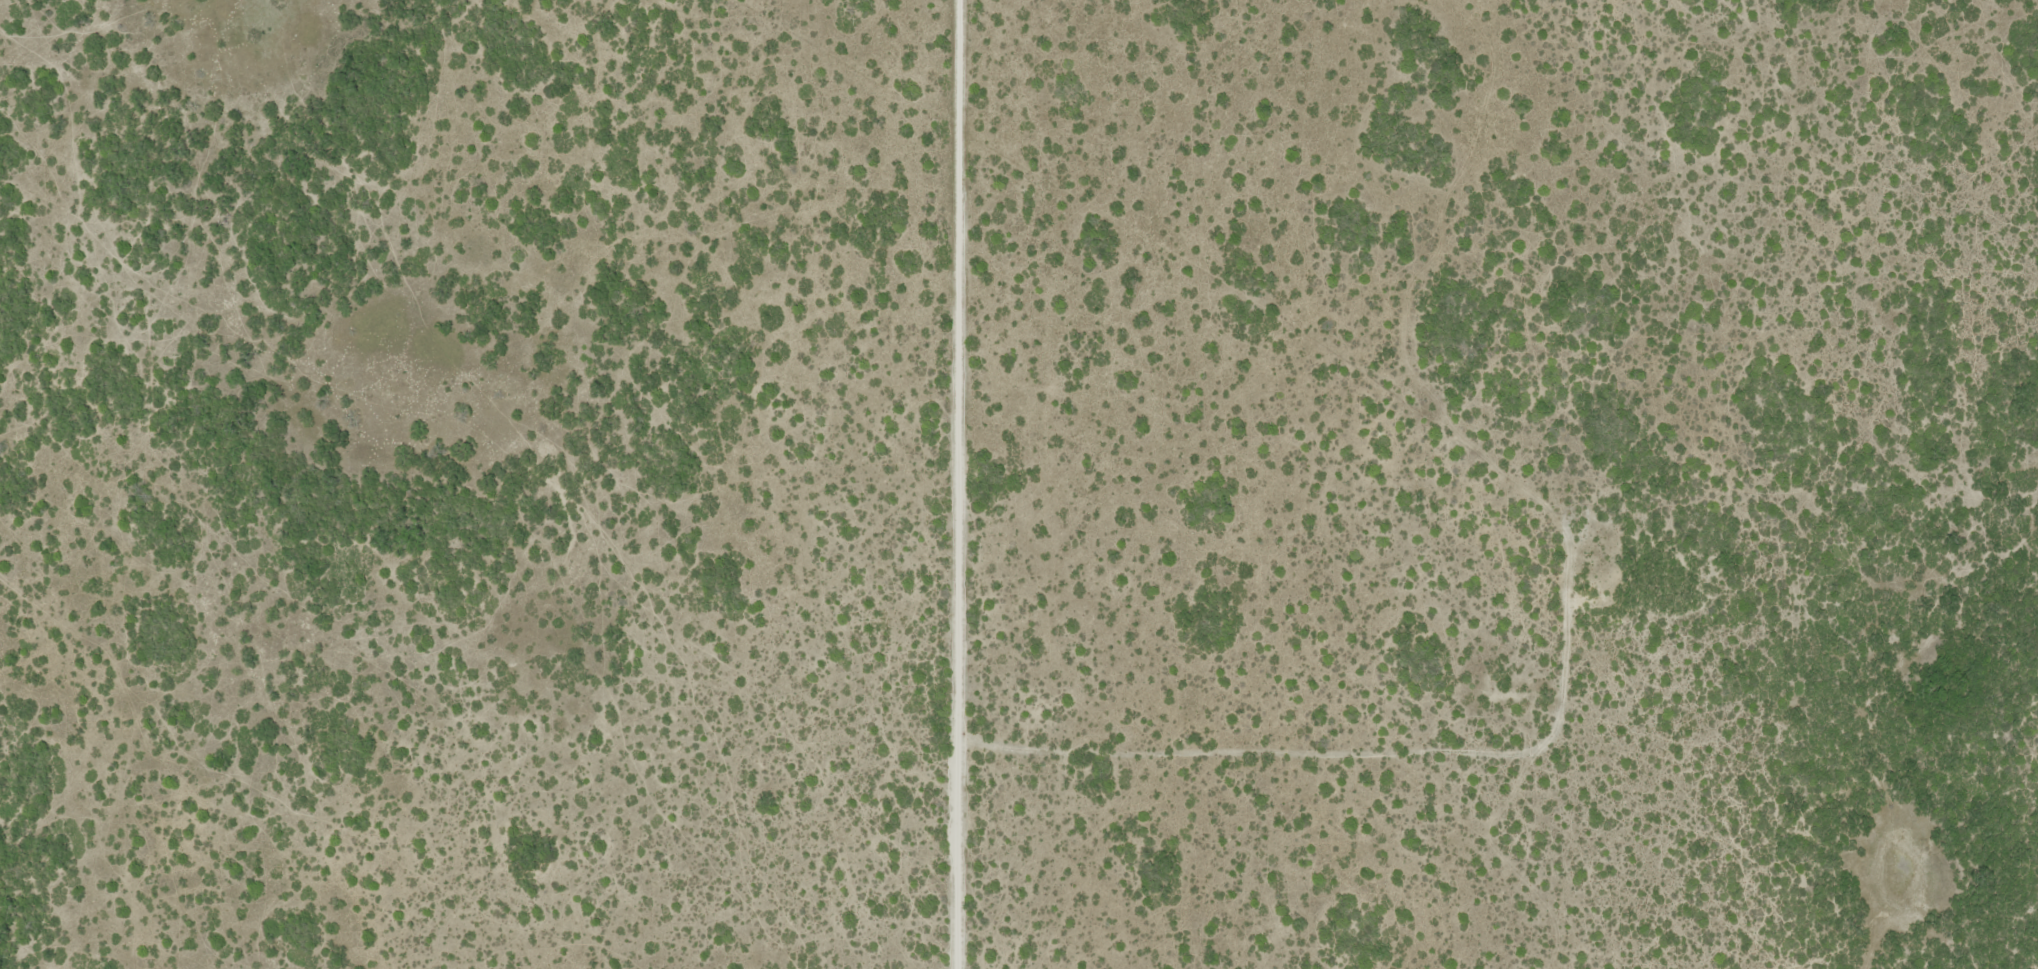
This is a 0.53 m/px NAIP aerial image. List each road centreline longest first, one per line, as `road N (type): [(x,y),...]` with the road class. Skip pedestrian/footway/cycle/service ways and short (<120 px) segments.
road 1 (residential): [(965,0),(974,968)]

